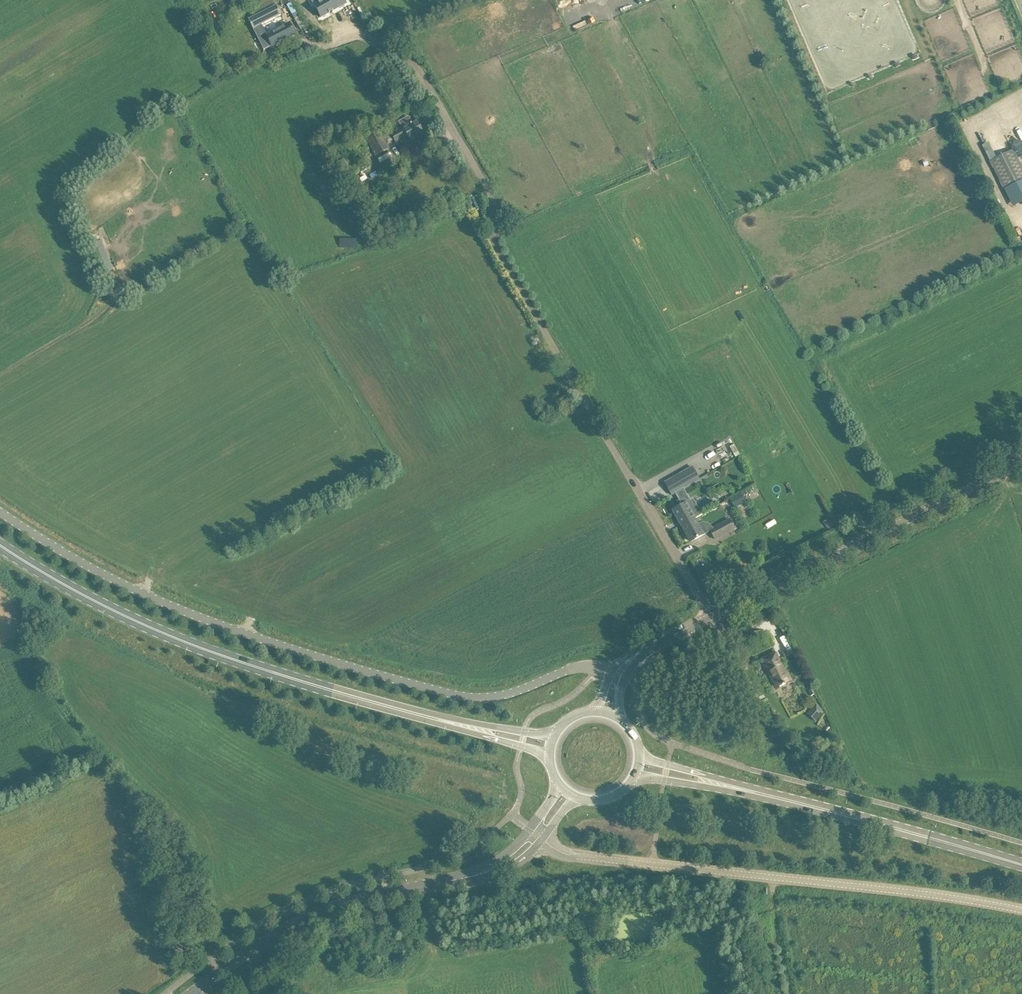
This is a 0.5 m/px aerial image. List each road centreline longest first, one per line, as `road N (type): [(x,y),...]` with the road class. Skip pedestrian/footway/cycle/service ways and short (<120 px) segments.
road 1 (track): [(711,617),(491,240),(480,178),(415,71),(378,42),(320,40)]
road 2 (unclassified): [(0,510),(169,605),(455,695),(512,691),(576,667),(610,673)]
road 3 (unclassified): [(1021,912),(818,879),(575,855),(543,839)]
road 4 (secondary): [(436,719),(212,650),(122,613),(0,543)]
road 5 (tertiary): [(662,641),(1021,457)]
road 6 (secondary): [(188,993),(260,941),(327,906),(484,872)]
road 7 (secondary): [(1021,868),(714,783)]
road 8 (track): [(219,972),(175,844),(77,705)]
road 9 (secondary): [(436,719),(551,760)]
road 10 (secondary): [(557,732),(436,719)]

